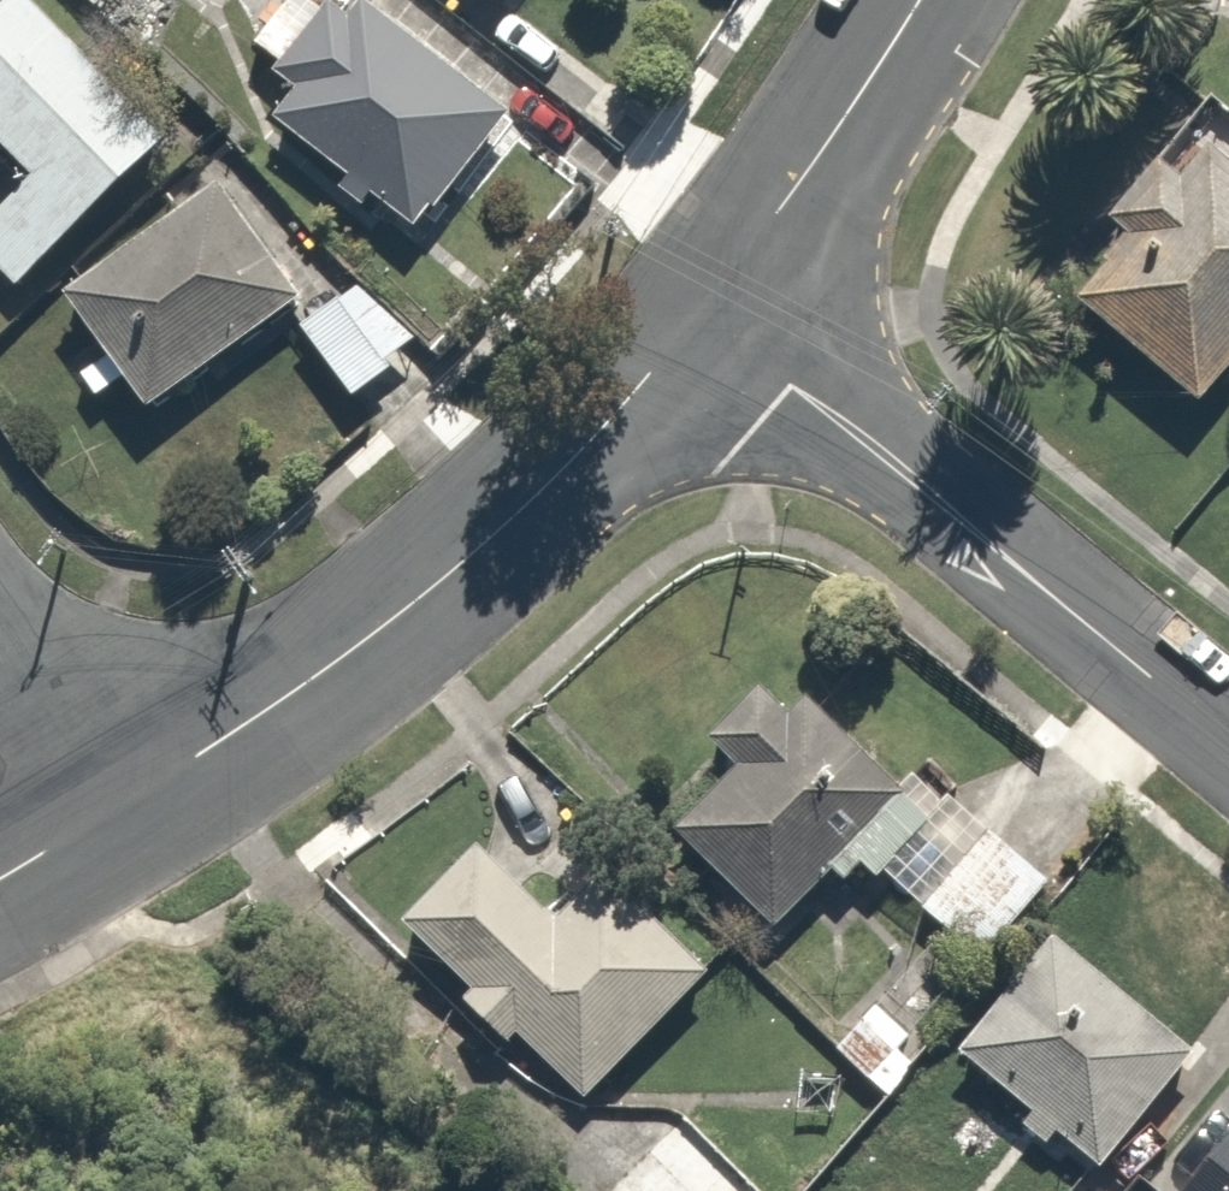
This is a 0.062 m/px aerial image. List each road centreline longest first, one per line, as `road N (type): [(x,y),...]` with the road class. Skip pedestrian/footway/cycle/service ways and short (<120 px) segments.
road 1 (residential): [(708,314),(421,602),(276,708),(116,809)]
road 2 (tertiary): [(1228,743),(708,314)]
road 3 (tertiary): [(920,0),(708,314)]
road 4 (residential): [(0,640),(116,809)]
road 5 (residential): [(116,809),(0,878)]

